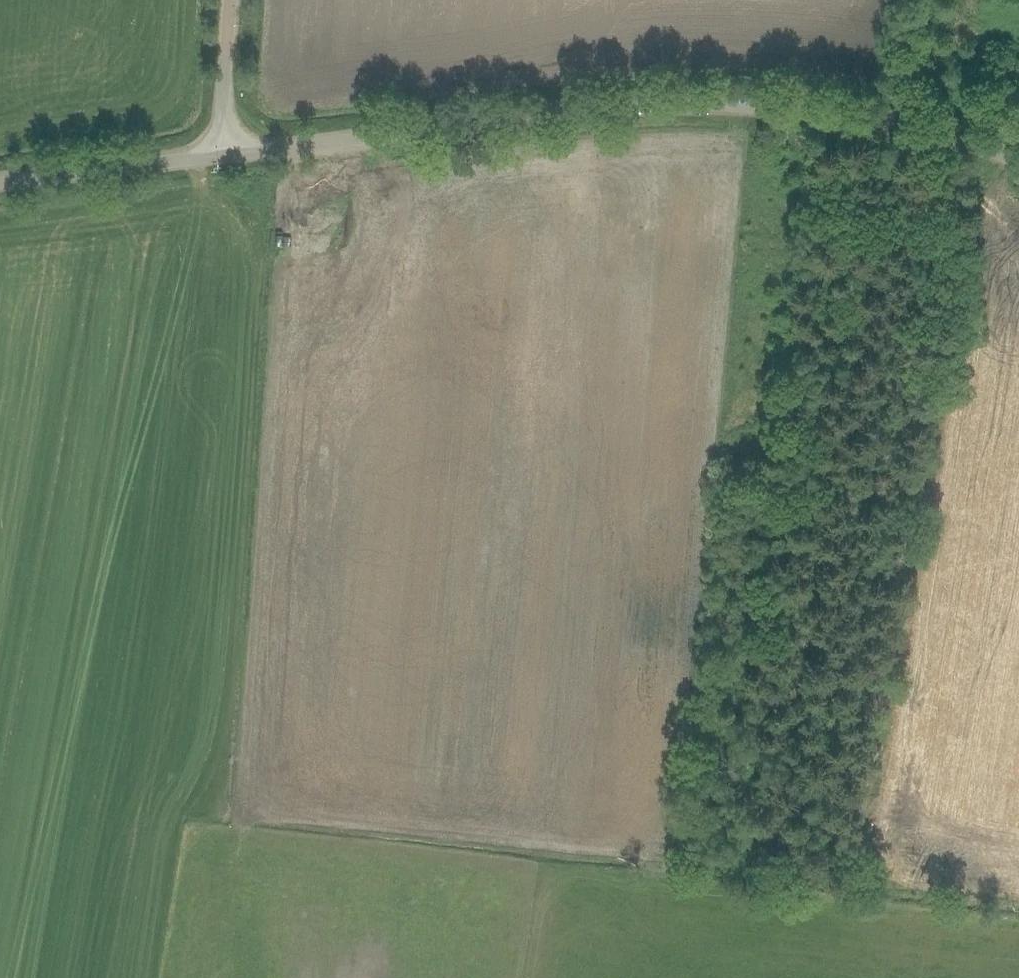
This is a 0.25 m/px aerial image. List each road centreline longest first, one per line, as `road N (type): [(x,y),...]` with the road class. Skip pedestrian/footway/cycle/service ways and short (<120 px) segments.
road 1 (unclassified): [(221,154),(604,107),(711,103),(922,130)]
road 2 (unclassified): [(0,181),(221,154)]
road 3 (unclassified): [(221,154),(229,0)]

